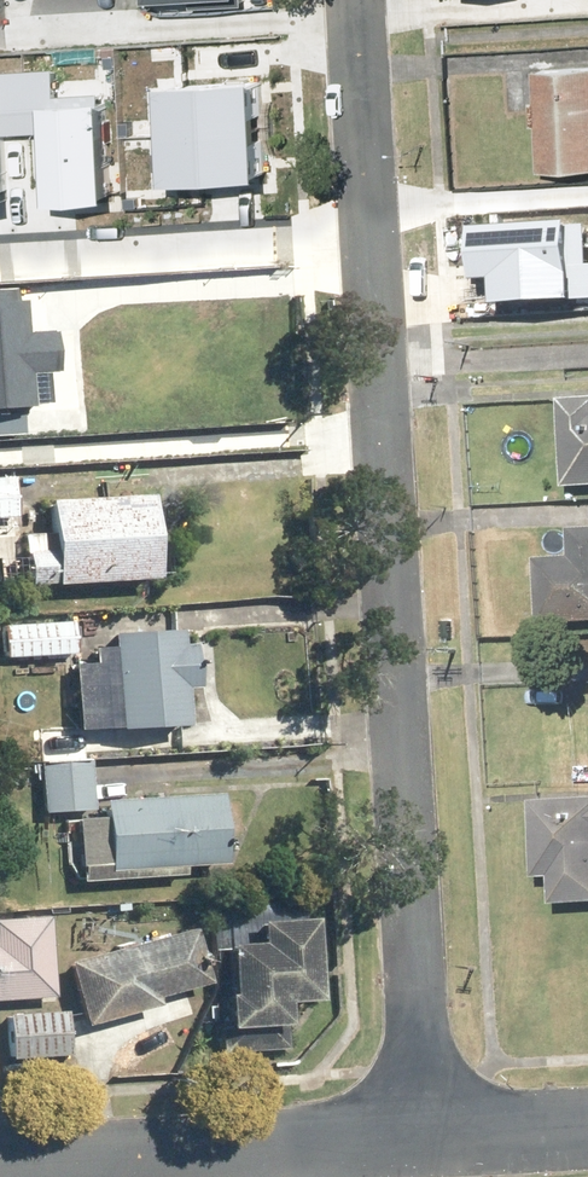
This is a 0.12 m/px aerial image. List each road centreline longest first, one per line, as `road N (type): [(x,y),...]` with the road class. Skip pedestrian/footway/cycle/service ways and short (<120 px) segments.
road 1 (residential): [(370,238),(425,1138)]
road 2 (residential): [(0,254),(370,238)]
road 3 (residential): [(299,1147),(0,1165)]
road 4 (residential): [(353,0),(370,238)]
road 5 (residential): [(587,1128),(425,1138)]
road 6 (residential): [(425,1138),(299,1147)]

